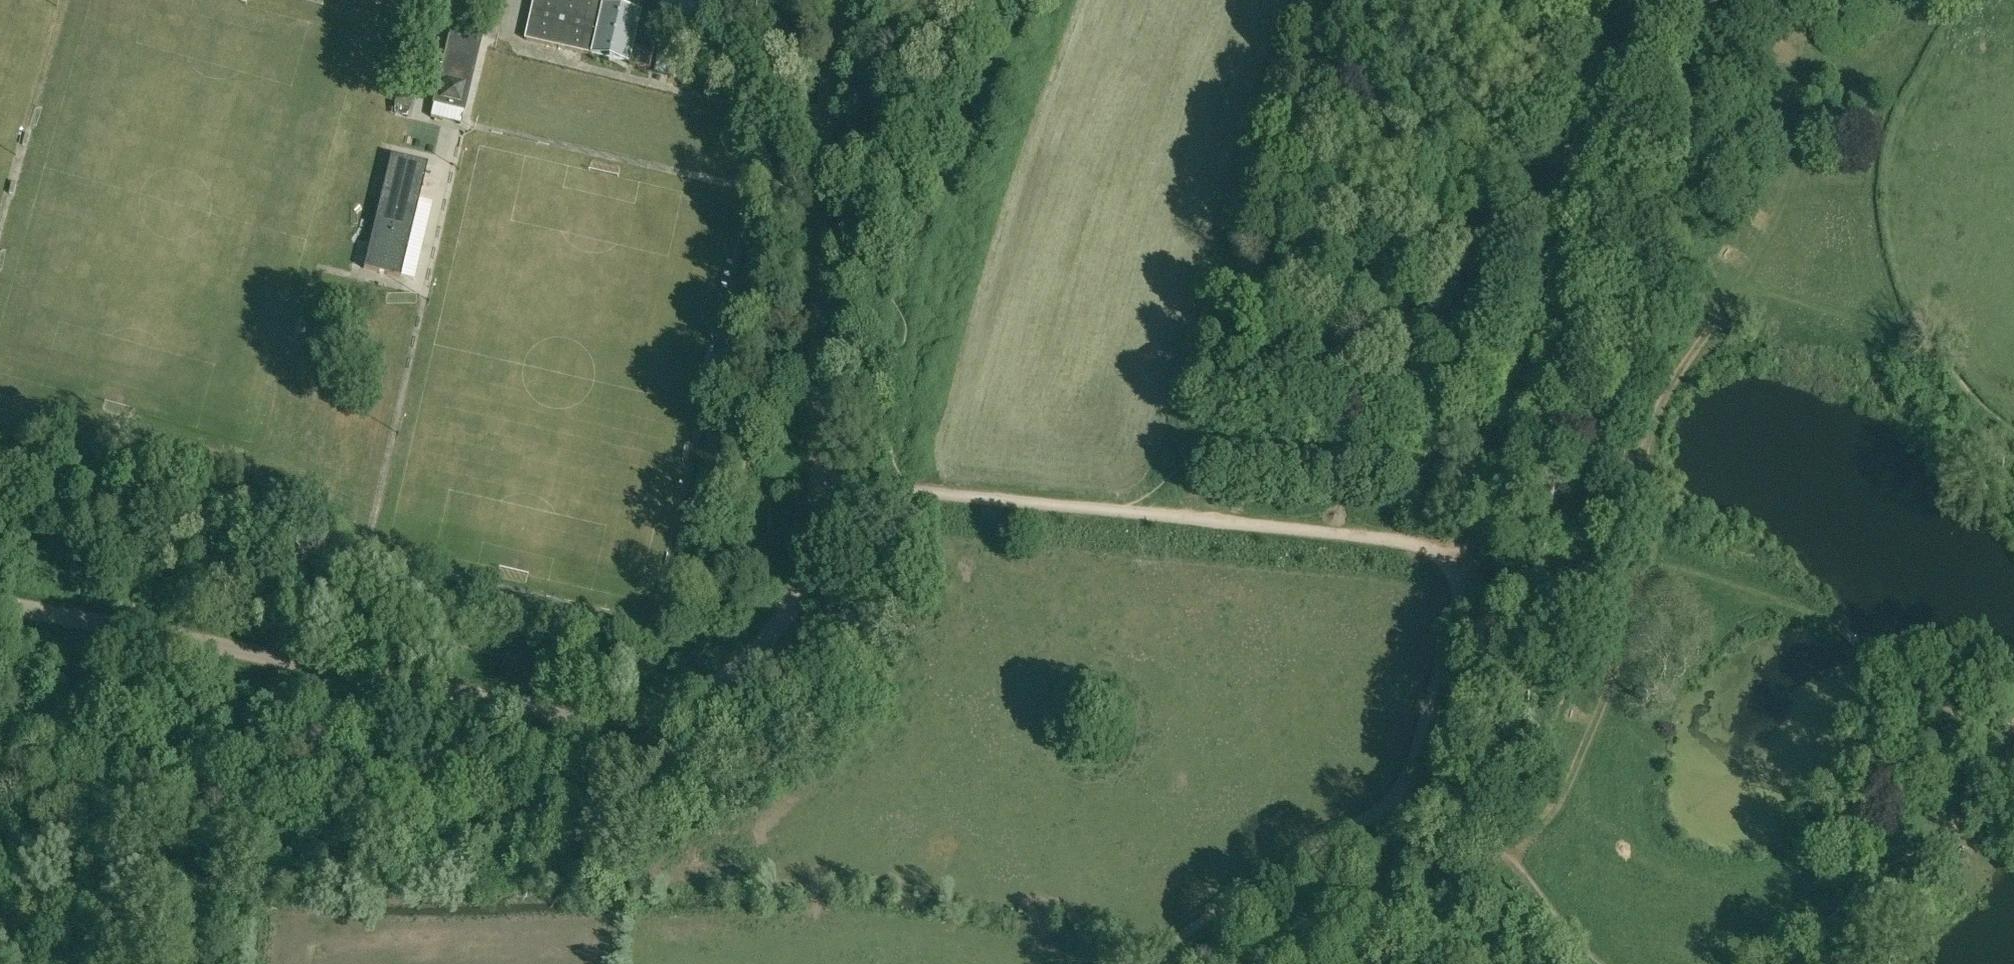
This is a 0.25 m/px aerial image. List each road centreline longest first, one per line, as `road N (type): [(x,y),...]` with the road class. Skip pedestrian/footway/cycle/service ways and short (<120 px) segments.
road 1 (track): [(1491,463),(1605,0)]
road 2 (track): [(1142,963),(1395,794)]
road 3 (track): [(1395,794),(1414,758),(1469,549)]

